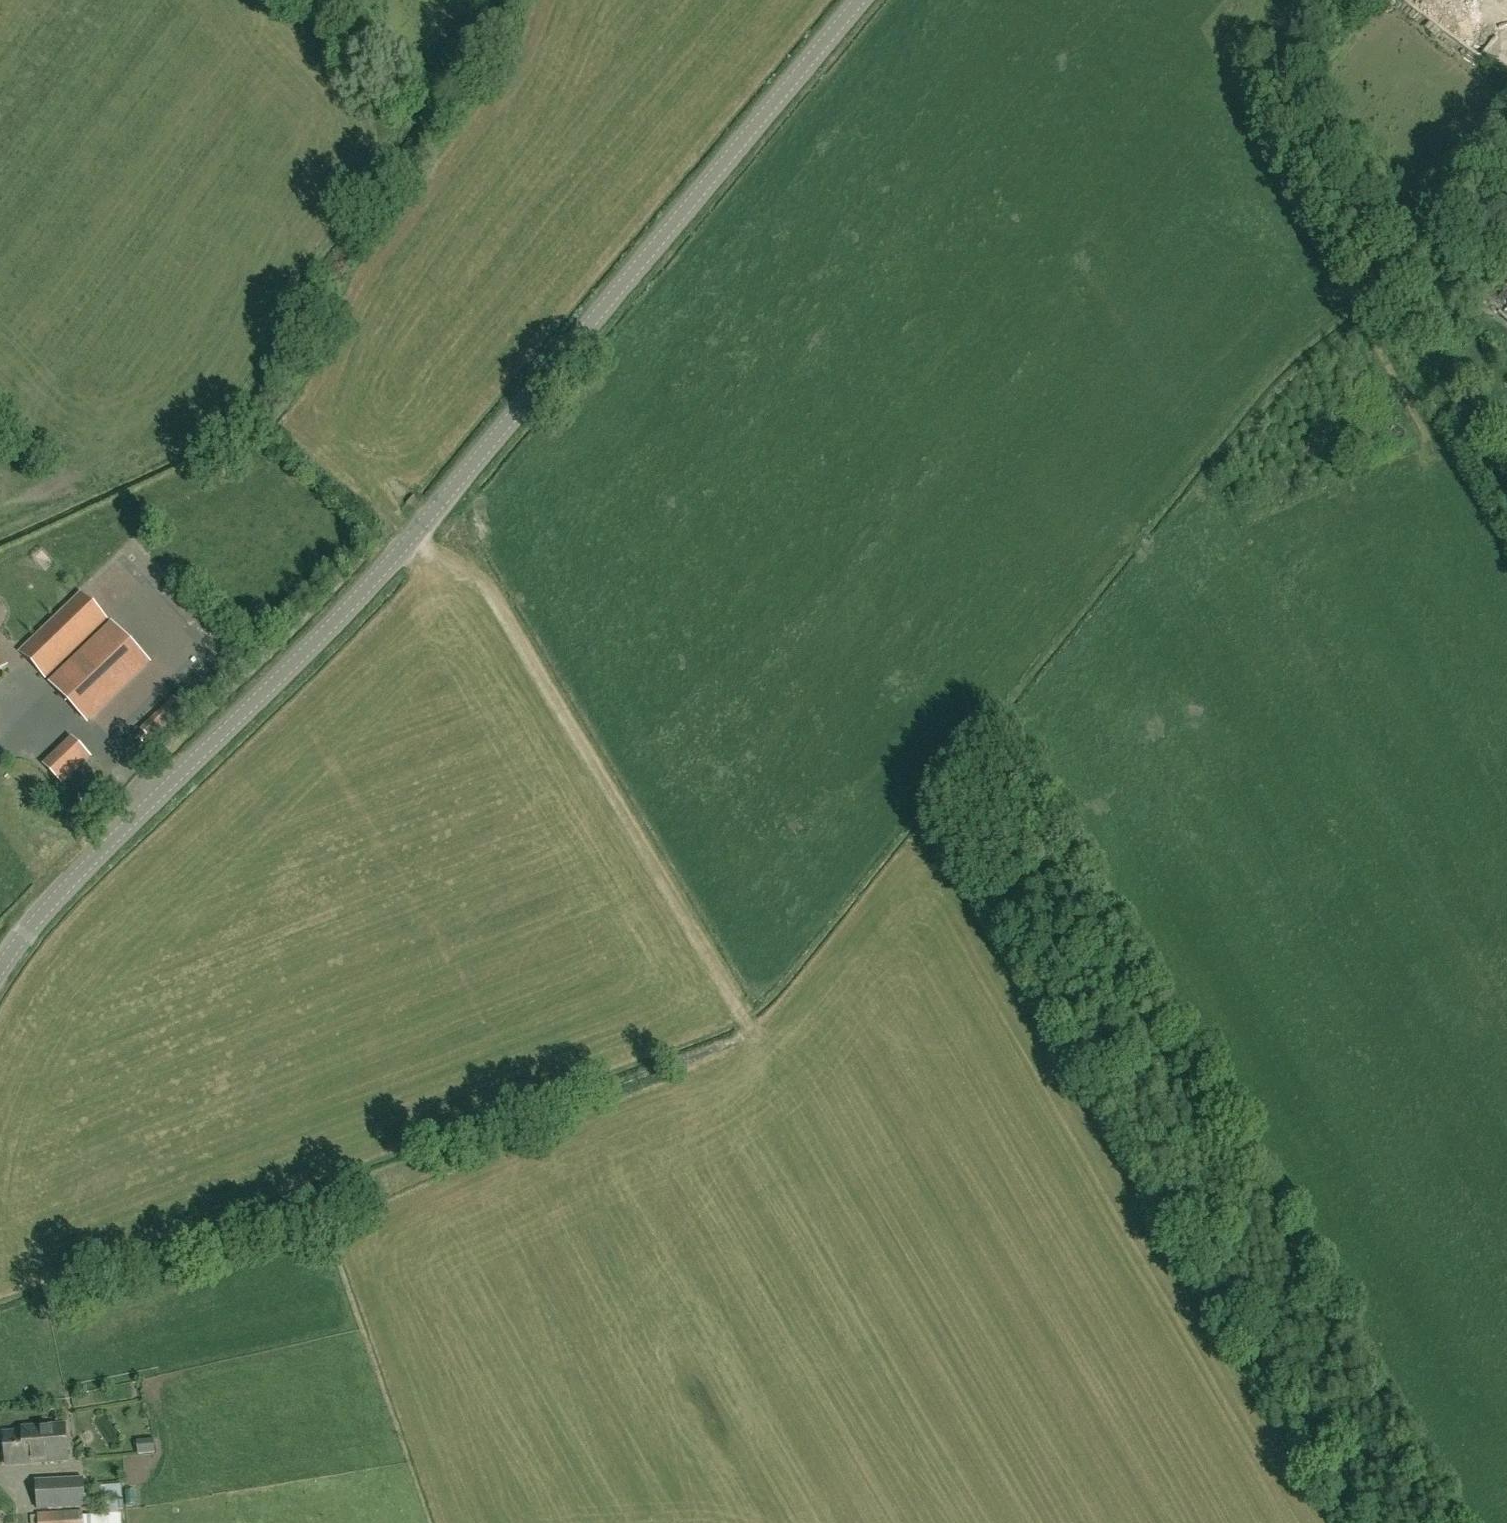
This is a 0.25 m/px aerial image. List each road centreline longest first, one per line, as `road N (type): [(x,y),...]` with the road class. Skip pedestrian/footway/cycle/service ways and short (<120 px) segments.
road 1 (tertiary): [(0,968),(53,900),(390,564),(850,0)]

